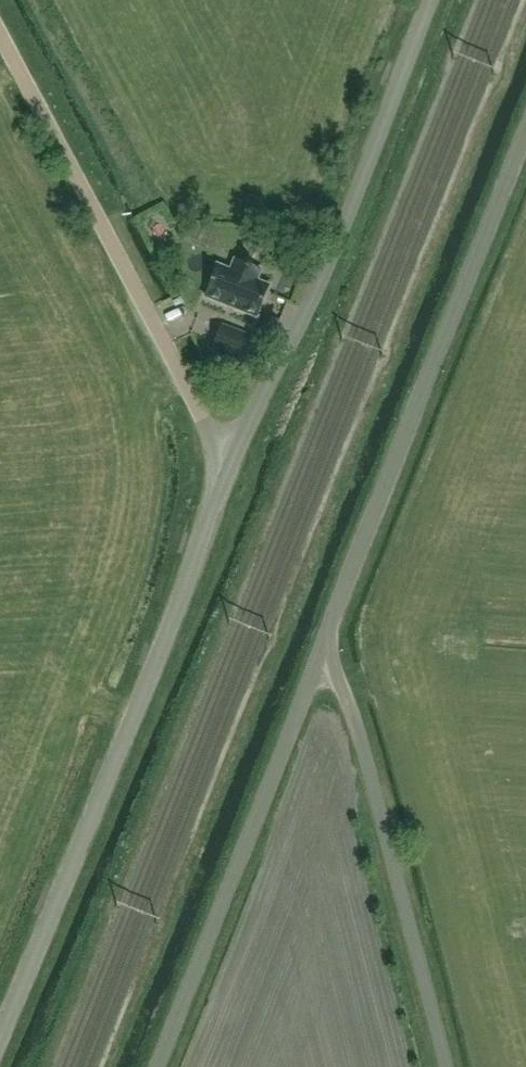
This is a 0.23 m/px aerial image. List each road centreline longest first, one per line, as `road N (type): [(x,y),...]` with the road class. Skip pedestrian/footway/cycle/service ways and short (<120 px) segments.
road 1 (unclassified): [(0,1038),(192,571),(226,465)]
road 2 (unclassified): [(321,657),(525,138)]
road 3 (unclassified): [(226,465),(315,297),(430,0)]
road 4 (unclassified): [(226,465),(0,39)]
road 5 (unclassified): [(157,1066),(321,657)]
road 6 (unclassified): [(446,1066),(348,696),(321,657)]

